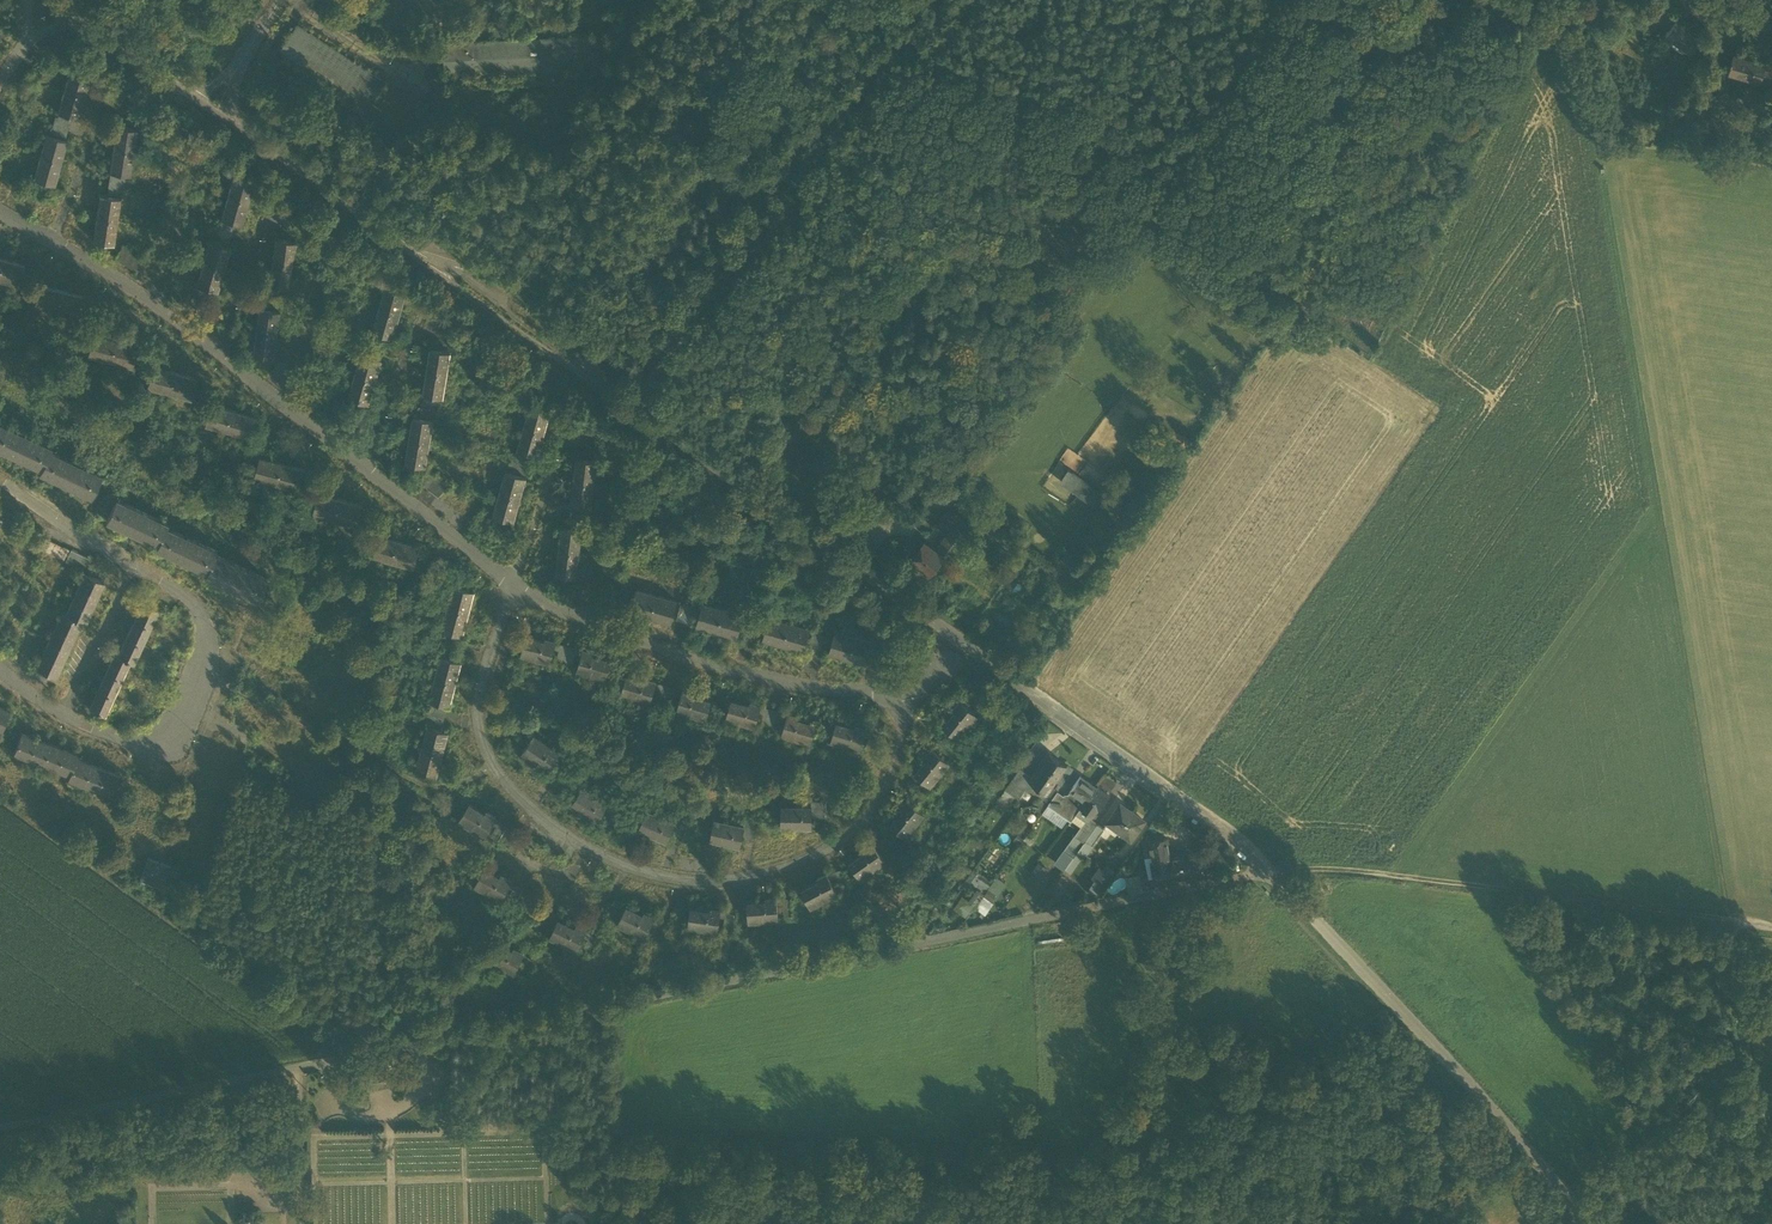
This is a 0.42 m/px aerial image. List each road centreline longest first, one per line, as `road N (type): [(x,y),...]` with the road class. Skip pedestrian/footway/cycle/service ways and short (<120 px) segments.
road 1 (unclassified): [(1266,870),(0,1128)]
road 2 (track): [(1538,21),(1582,51),(1728,920)]
road 3 (residential): [(1266,870),(1218,826),(642,415)]
road 4 (track): [(1266,870),(1439,880),(1771,926)]
road 5 (tertiary): [(1595,1223),(1266,870)]
road 6 (track): [(1538,21),(1367,362)]
road 7 (track): [(1771,1136),(1743,1028),(1728,920)]
road 8 (track): [(1461,1077),(1390,1148),(1359,1156),(1331,1223)]
road 9 (track): [(421,1043),(418,1091),(389,1114),(344,1108),(326,1062)]

